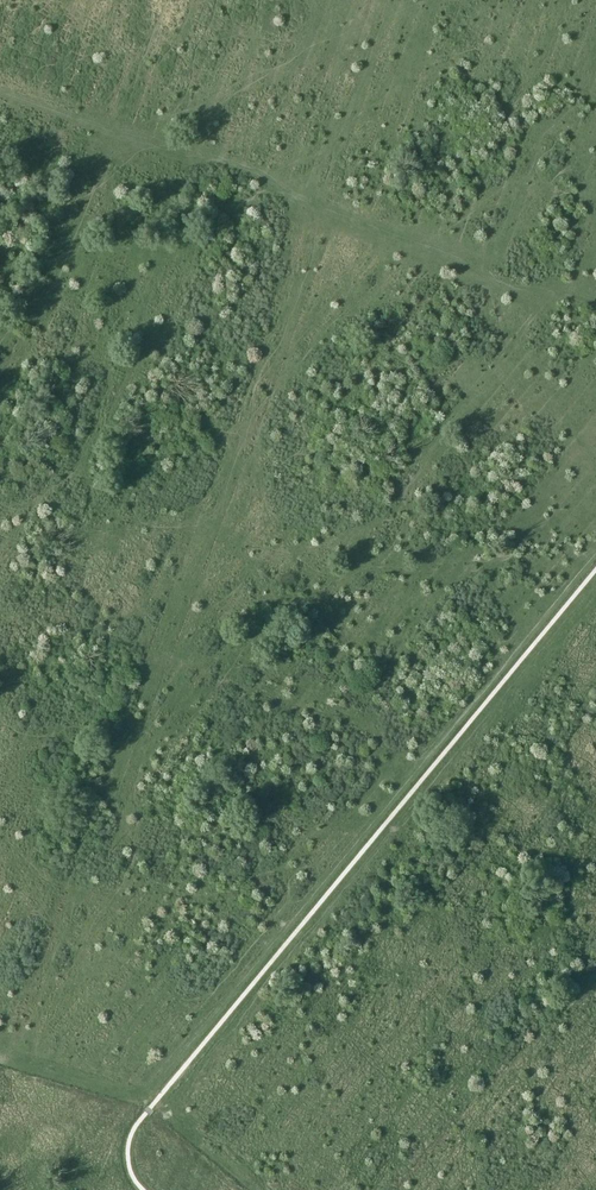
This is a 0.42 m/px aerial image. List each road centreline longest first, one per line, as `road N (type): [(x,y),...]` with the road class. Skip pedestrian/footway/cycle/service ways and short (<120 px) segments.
road 1 (track): [(160,1099),(0,1051)]

